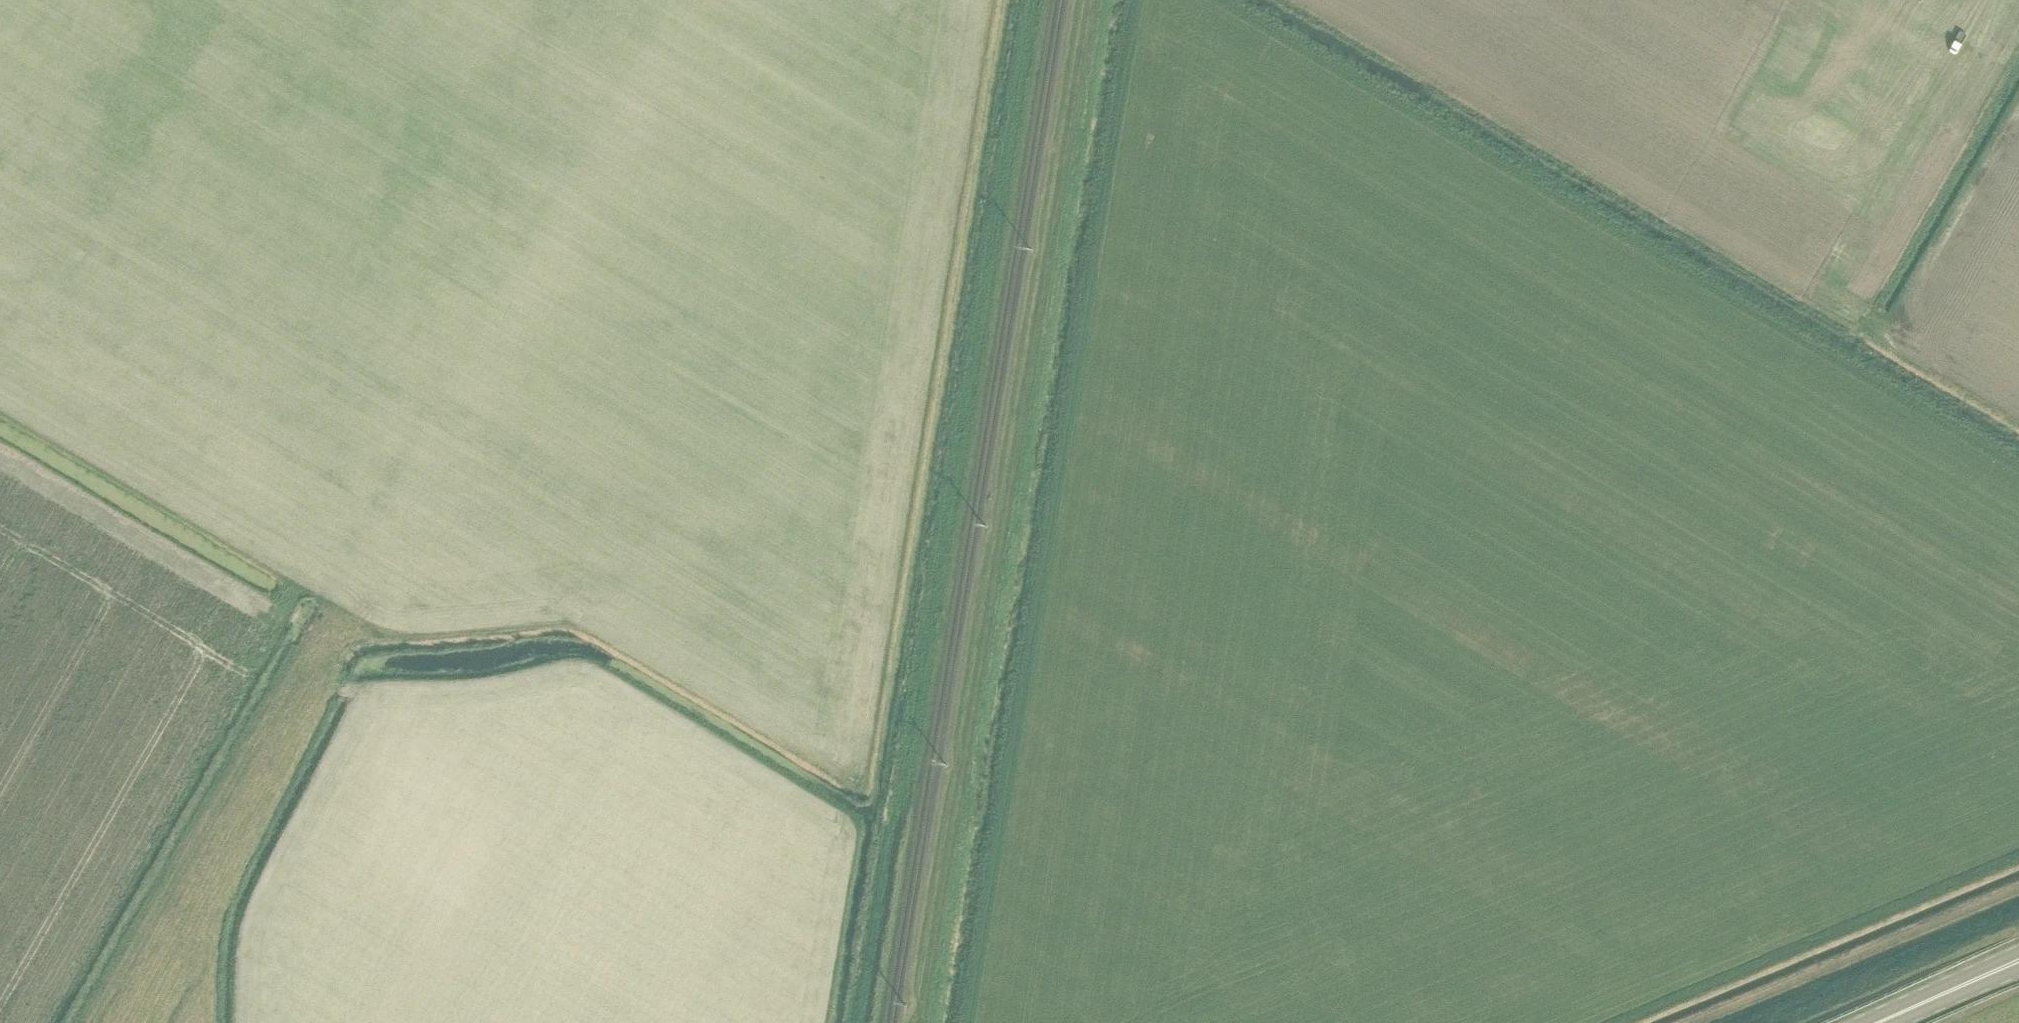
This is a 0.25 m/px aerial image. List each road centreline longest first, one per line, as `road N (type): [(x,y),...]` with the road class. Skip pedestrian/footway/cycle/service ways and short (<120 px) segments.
road 1 (primary): [(1882,1022),(2018,961)]

